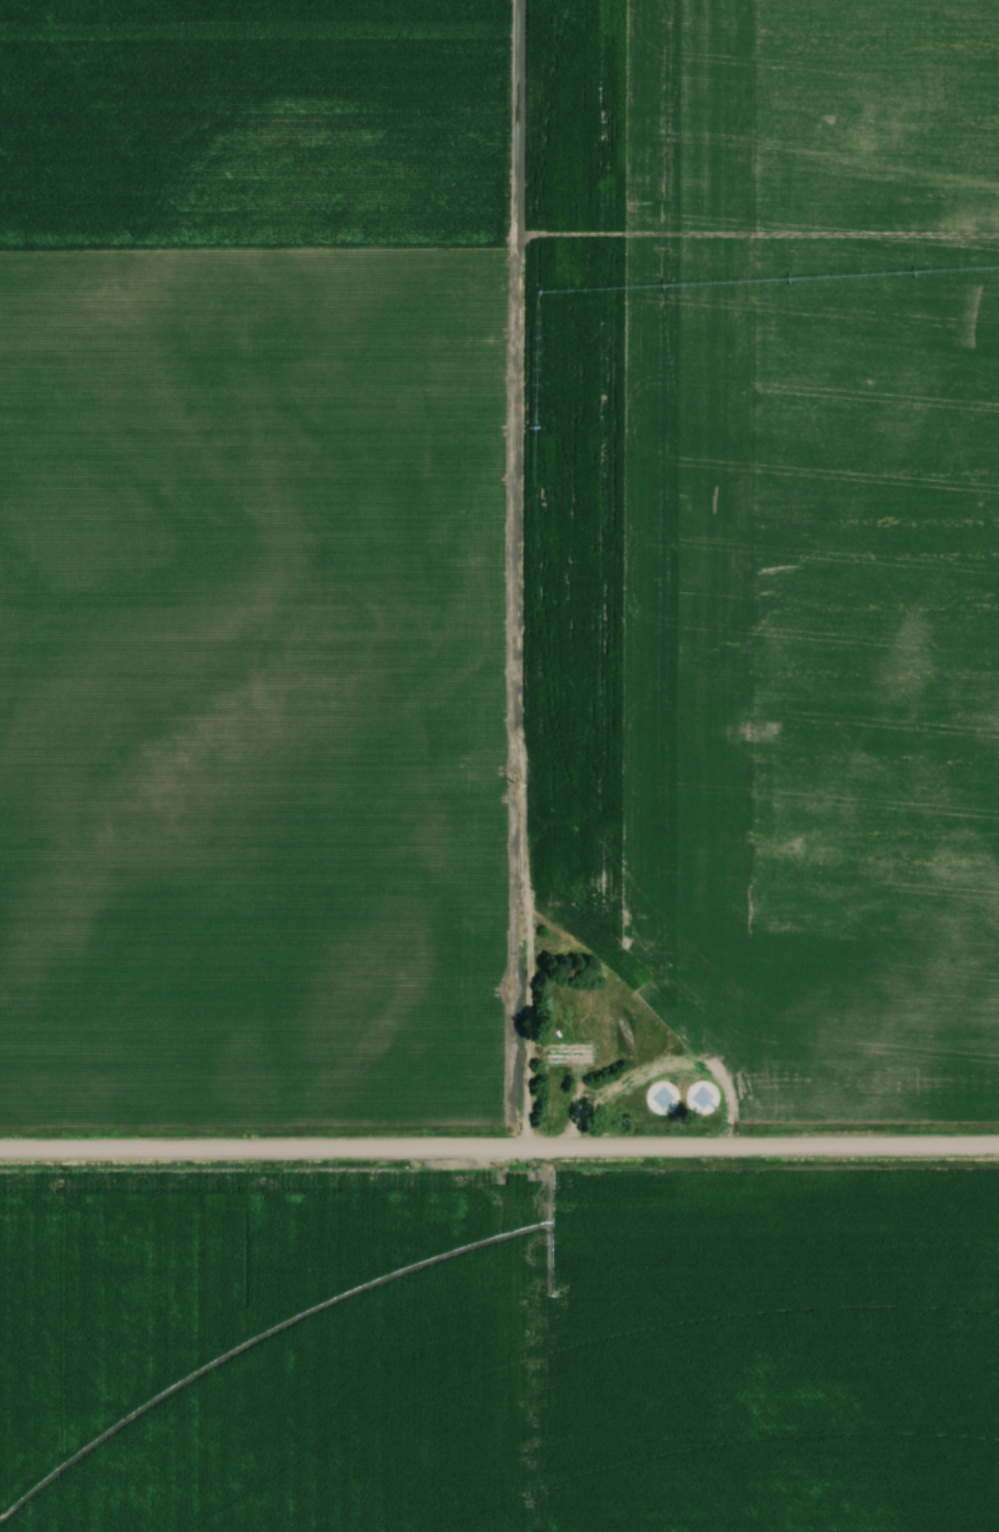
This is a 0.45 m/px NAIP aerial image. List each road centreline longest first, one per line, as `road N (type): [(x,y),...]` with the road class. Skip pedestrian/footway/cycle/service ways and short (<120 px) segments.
road 1 (residential): [(998,1147),(0,1152)]

